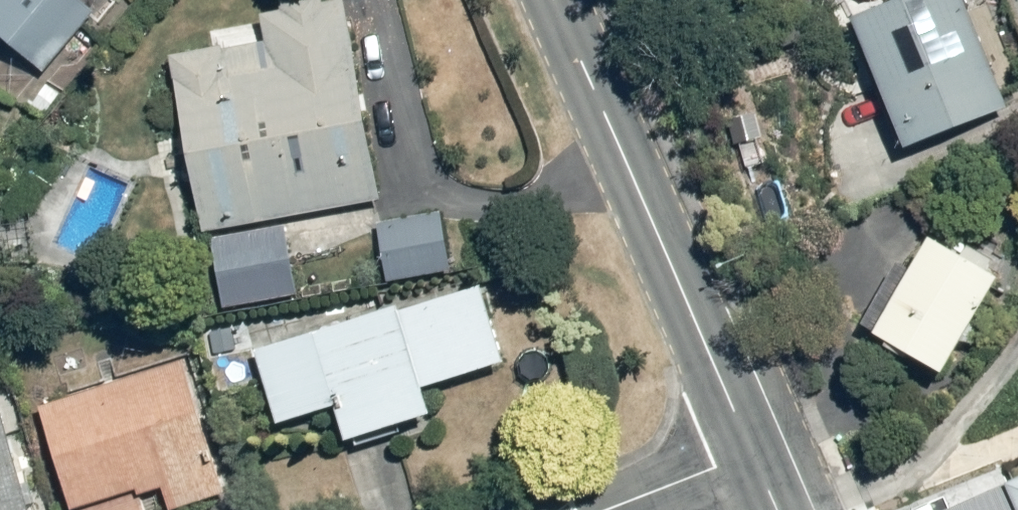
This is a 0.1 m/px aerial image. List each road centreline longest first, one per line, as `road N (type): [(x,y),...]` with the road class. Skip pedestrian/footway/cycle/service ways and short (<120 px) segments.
road 1 (tertiary): [(554,0),(752,454)]
road 2 (residential): [(752,454),(604,509)]

